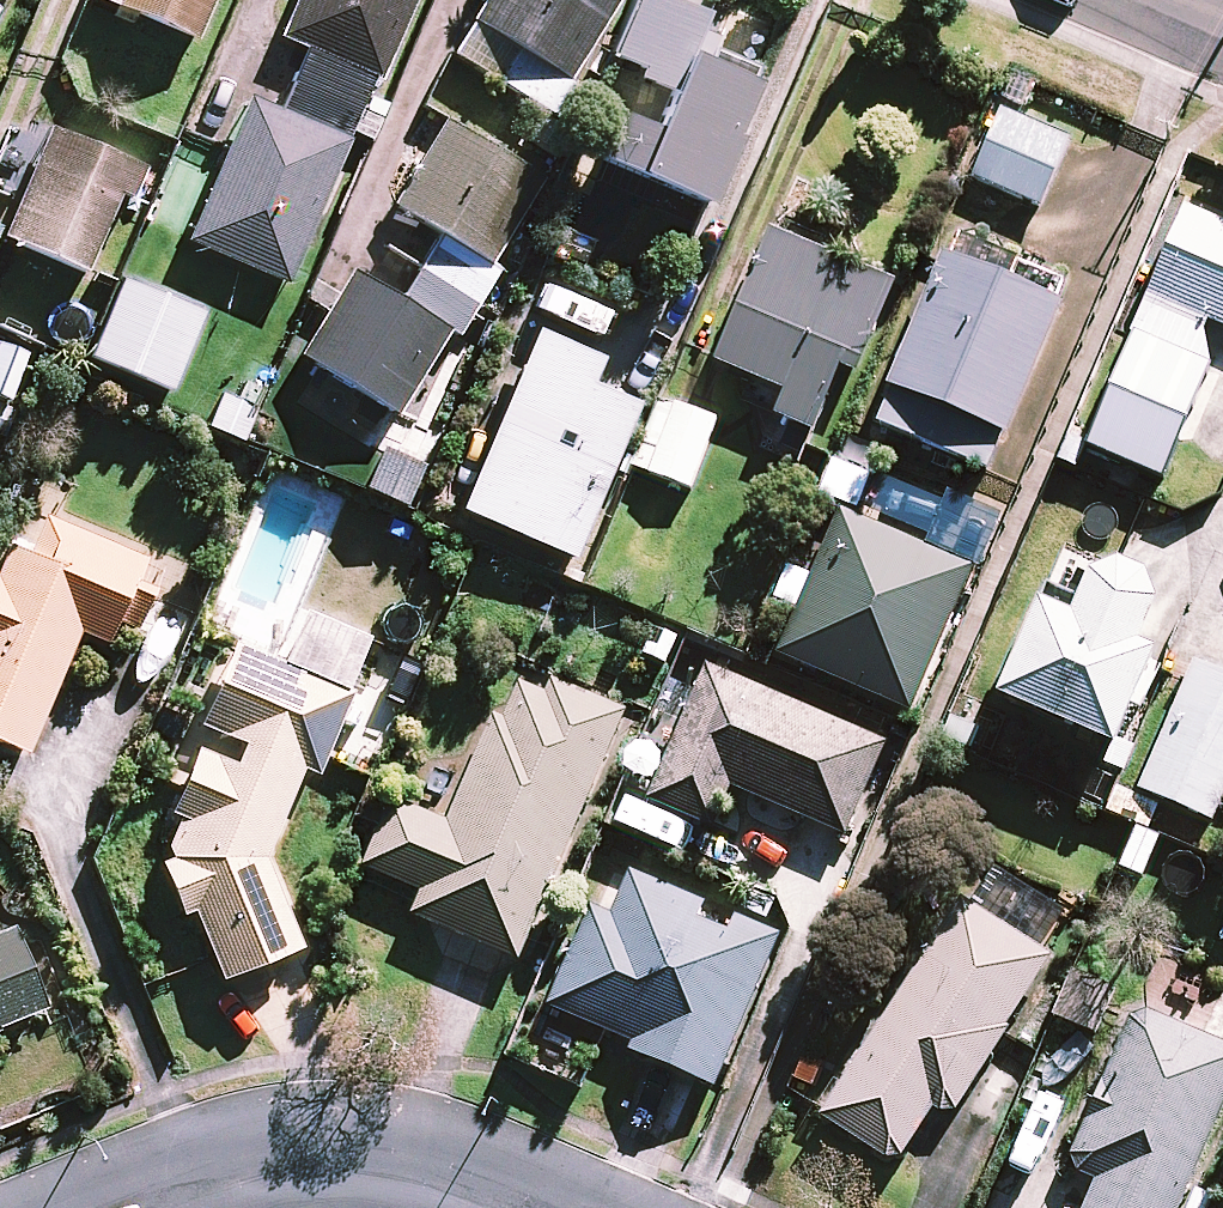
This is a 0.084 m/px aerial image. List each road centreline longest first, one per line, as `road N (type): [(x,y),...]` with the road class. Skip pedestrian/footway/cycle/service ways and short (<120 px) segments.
road 1 (residential): [(96,1207),(216,1166),(330,1152),(456,1165),(541,1207)]

